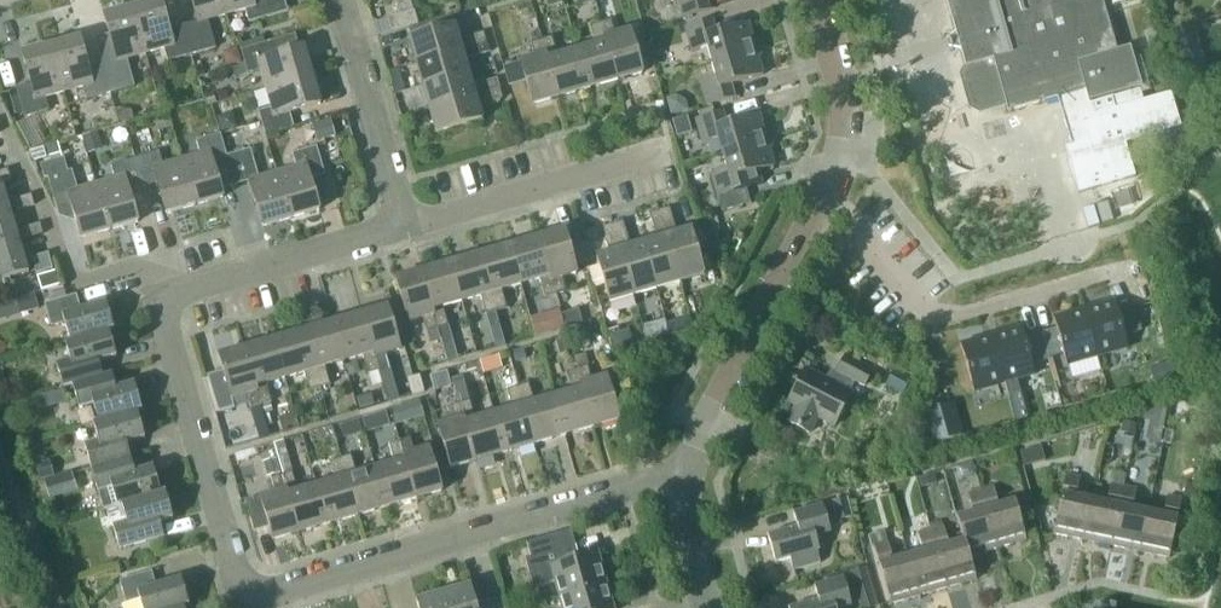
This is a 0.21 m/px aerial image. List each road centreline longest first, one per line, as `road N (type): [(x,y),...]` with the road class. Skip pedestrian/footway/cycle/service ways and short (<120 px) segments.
road 1 (residential): [(243,599),(156,298),(407,228)]
road 2 (unclassified): [(684,488),(696,432),(832,164),(836,90),(810,0)]
road 3 (residential): [(684,488),(638,486),(243,599)]
road 4 (residential): [(407,228),(659,152)]
road 5 (residential): [(407,228),(342,0)]
road 6 (unclassified): [(706,607),(684,530),(684,488)]

